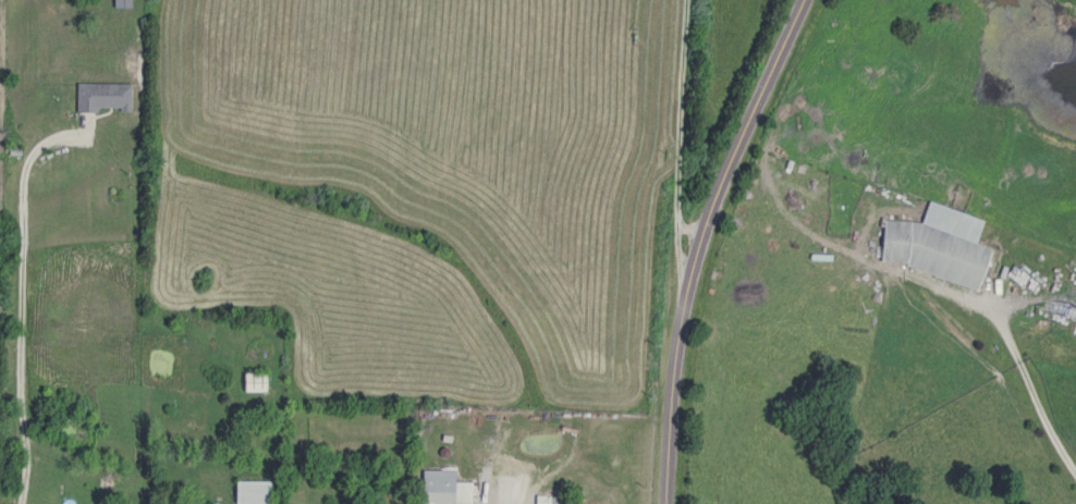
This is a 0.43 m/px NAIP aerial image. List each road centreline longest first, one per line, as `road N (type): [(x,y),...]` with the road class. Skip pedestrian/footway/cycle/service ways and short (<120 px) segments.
road 1 (residential): [(662,503),(668,390),(690,263),(742,127),(803,0)]

